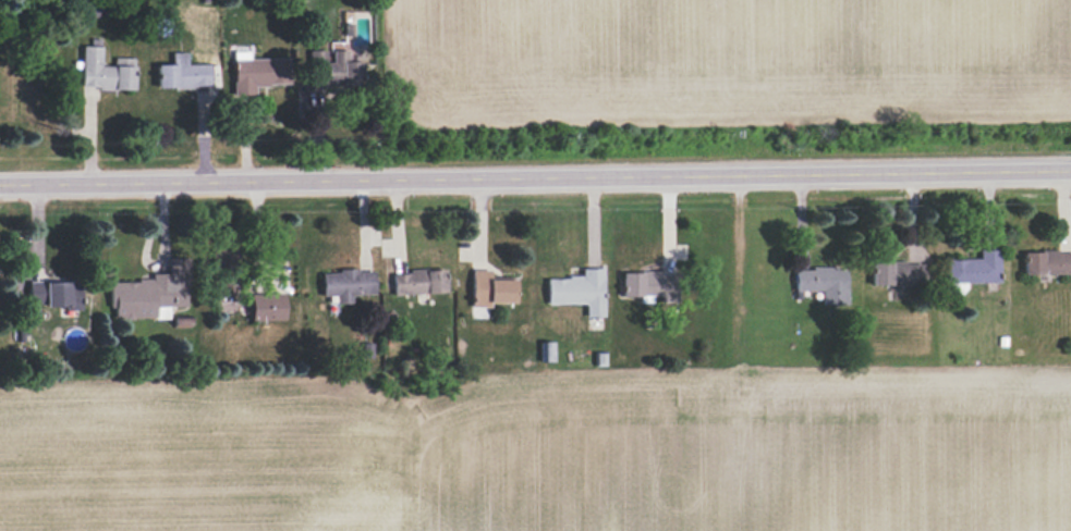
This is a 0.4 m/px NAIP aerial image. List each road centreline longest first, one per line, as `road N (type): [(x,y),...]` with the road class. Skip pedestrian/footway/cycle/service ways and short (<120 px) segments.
road 1 (tertiary): [(0,185),(1070,167)]

